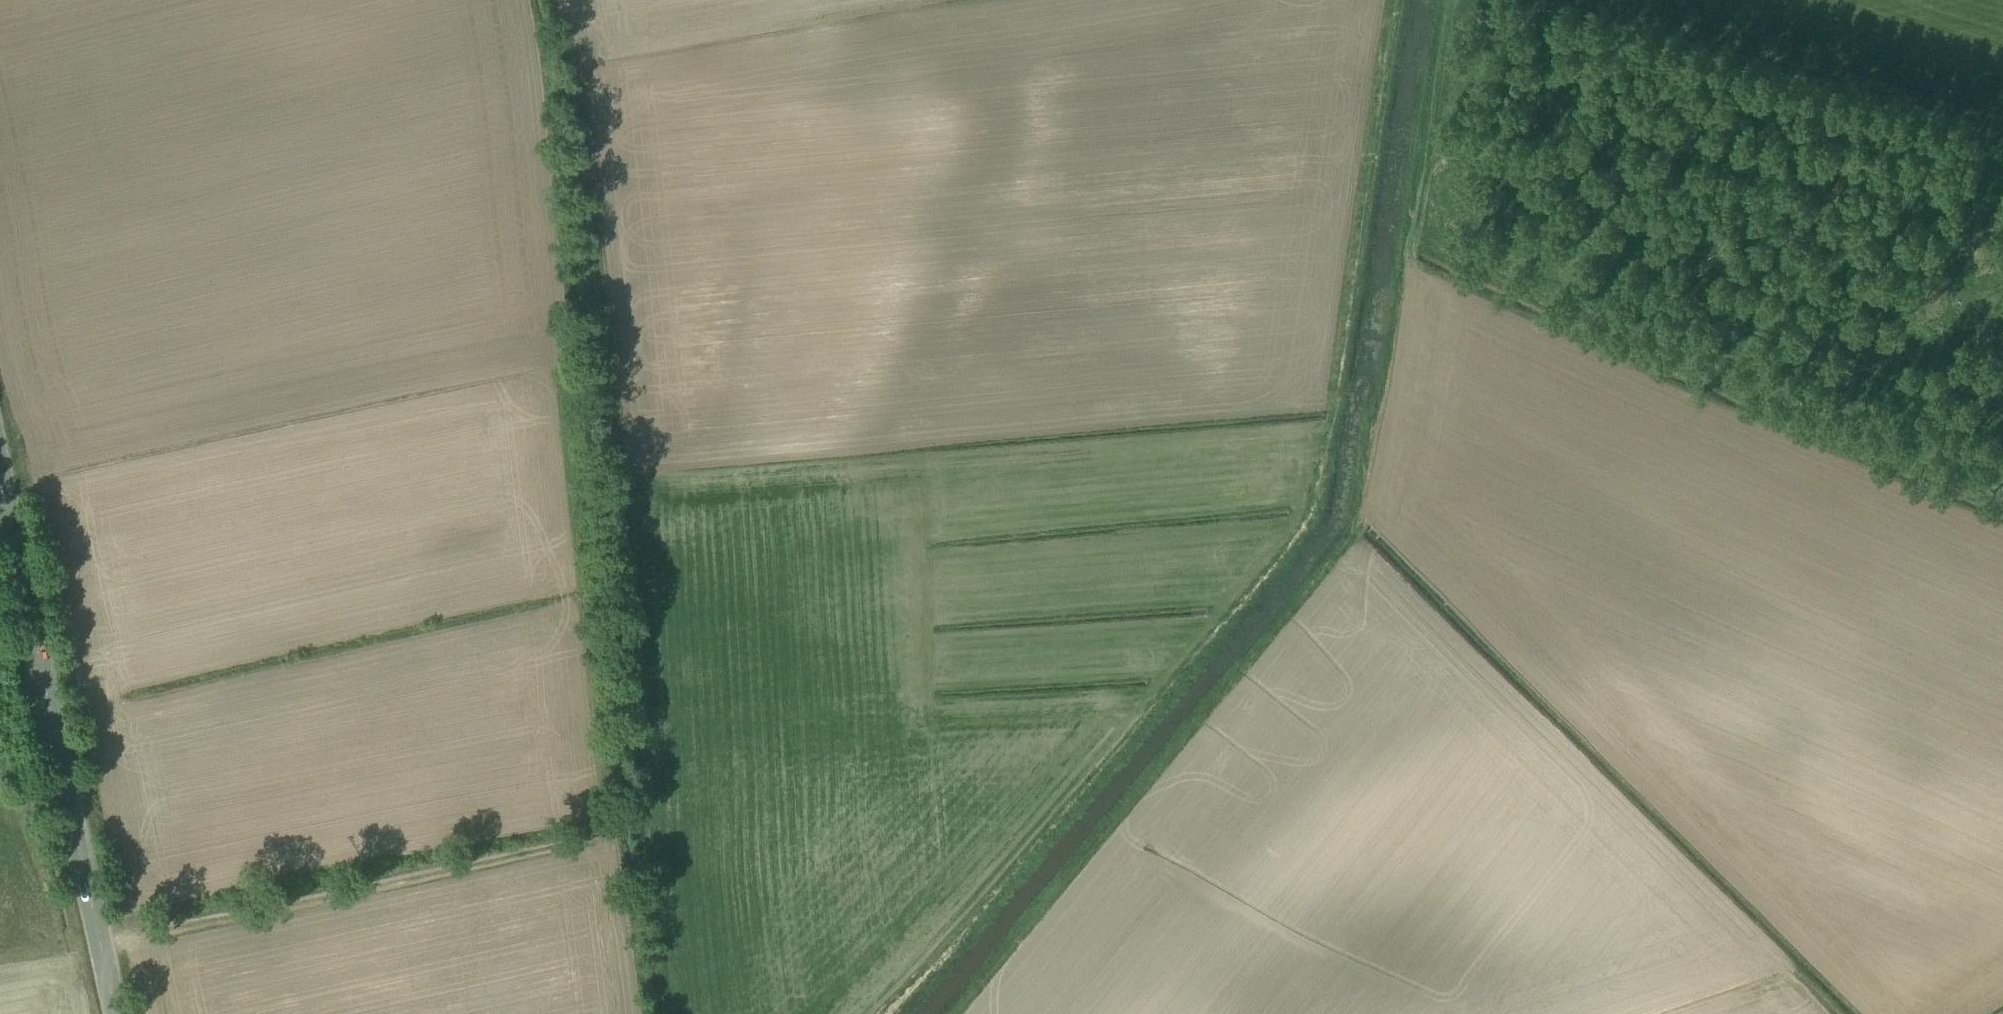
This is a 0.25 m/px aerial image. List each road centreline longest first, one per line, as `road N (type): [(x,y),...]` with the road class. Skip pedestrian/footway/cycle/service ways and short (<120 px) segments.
road 1 (unclassified): [(0,485),(111,1013)]
road 2 (track): [(584,848),(96,947)]

